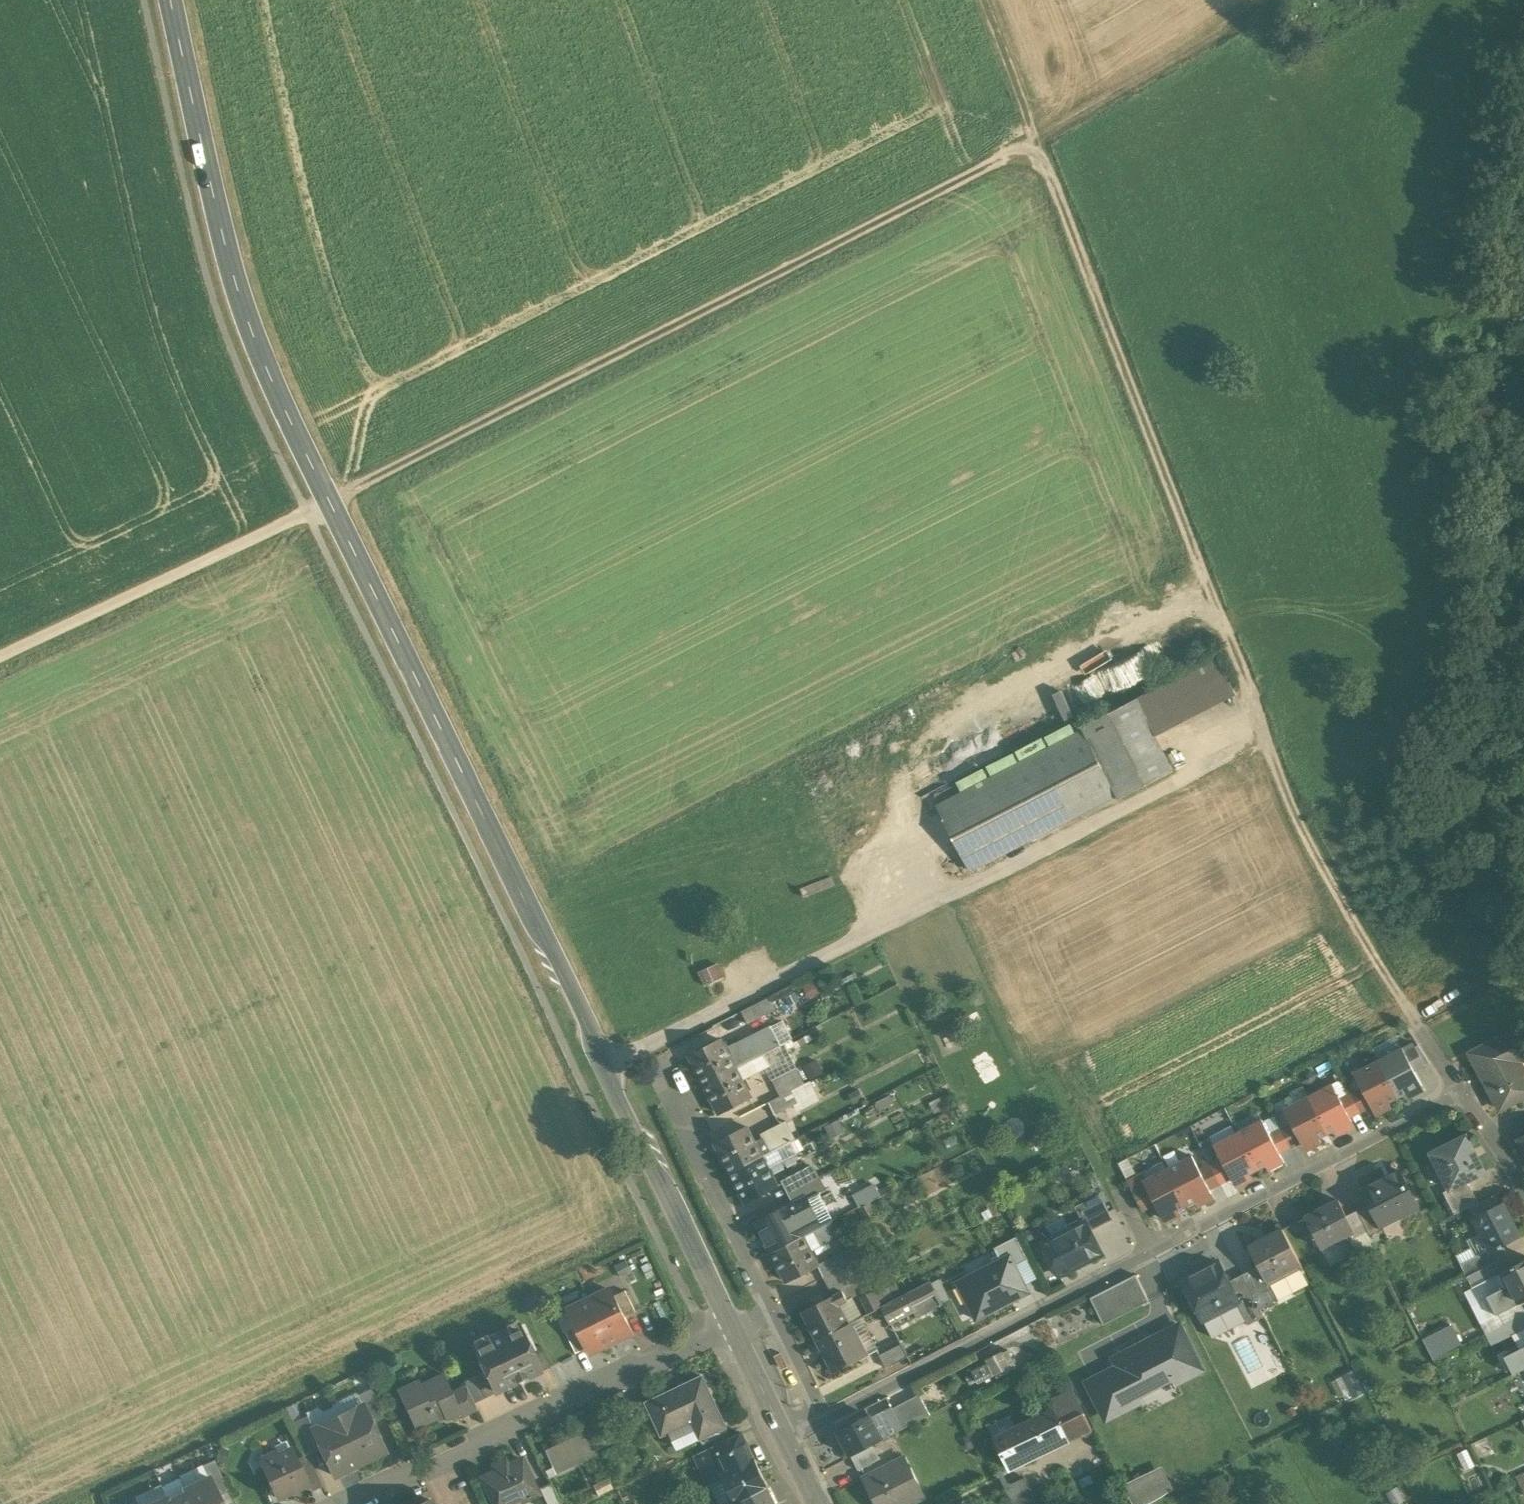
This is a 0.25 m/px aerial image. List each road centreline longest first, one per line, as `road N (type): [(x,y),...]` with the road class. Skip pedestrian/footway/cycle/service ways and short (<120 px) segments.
road 1 (secondary): [(730,1330),(244,317),(169,0)]
road 2 (residential): [(1523,1205),(1460,1092),(784,1441)]
road 3 (track): [(1228,639),(986,0)]
road 4 (track): [(667,327),(1039,141)]
road 5 (residential): [(358,1503),(730,1330)]
road 6 (track): [(667,327),(330,501)]
road 7 (track): [(0,655),(330,501)]
road 8 (track): [(1267,0),(1039,141)]
road 9 (track): [(1223,622),(976,717)]
road 10 (track): [(1143,1256),(1050,1074)]
road 11 (track): [(1303,838),(1400,757)]
road 12 (secondary): [(784,1441),(730,1330)]

